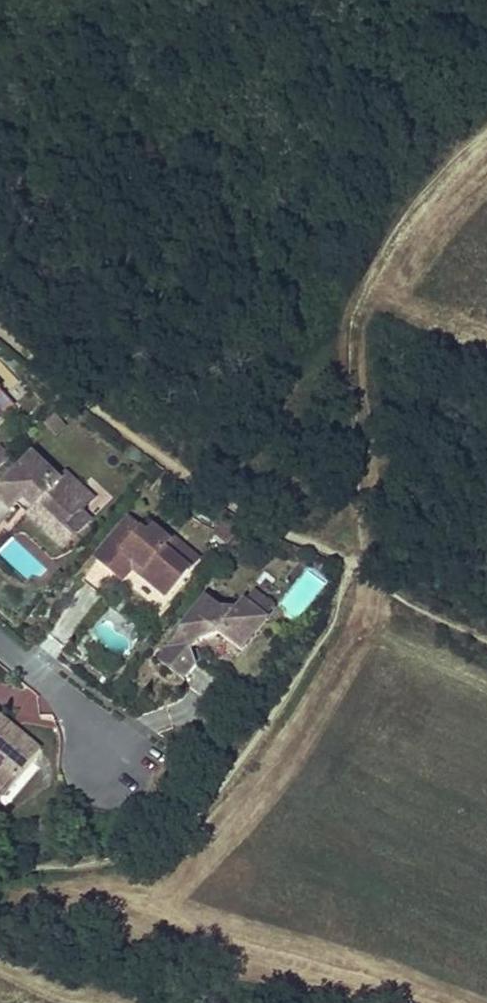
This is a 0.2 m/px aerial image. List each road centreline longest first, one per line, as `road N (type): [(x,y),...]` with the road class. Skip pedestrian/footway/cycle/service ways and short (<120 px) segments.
road 1 (residential): [(0,632),(122,755)]

